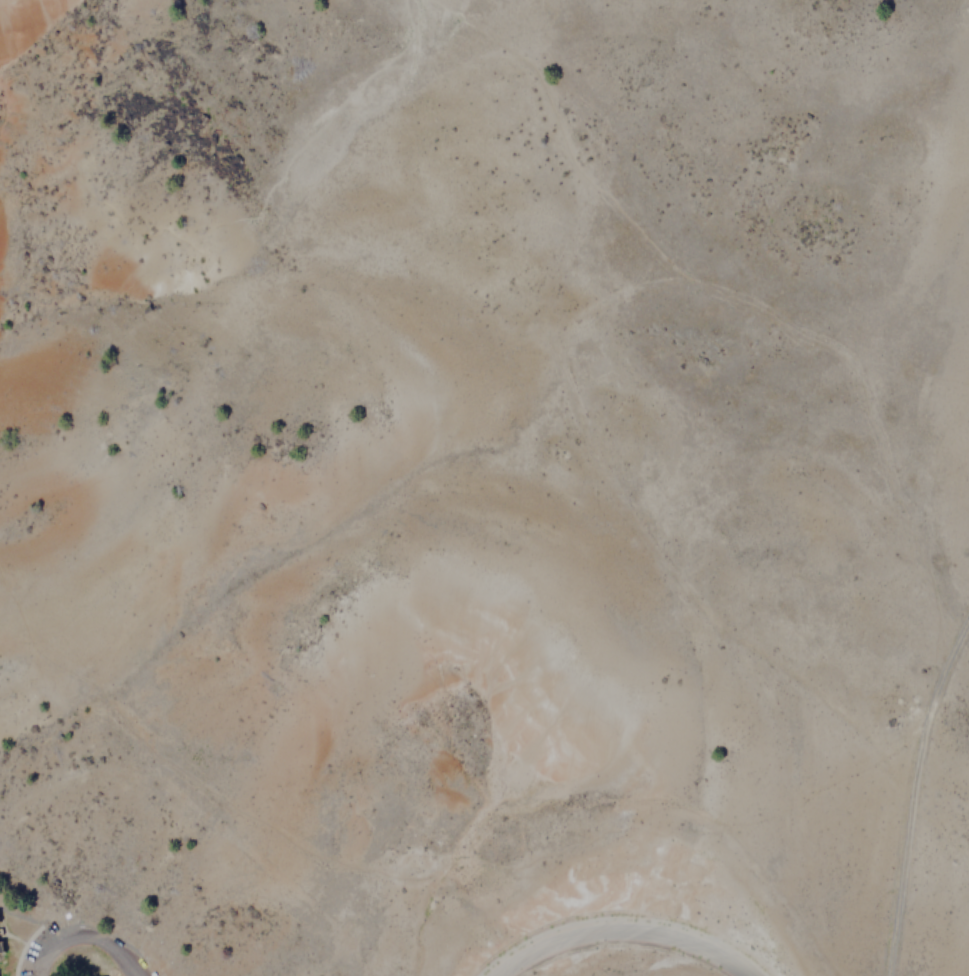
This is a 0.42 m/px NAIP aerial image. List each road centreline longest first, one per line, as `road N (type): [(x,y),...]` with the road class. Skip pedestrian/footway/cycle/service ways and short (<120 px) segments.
road 1 (residential): [(741,975),(648,931),(590,930),(533,945),(488,975)]

